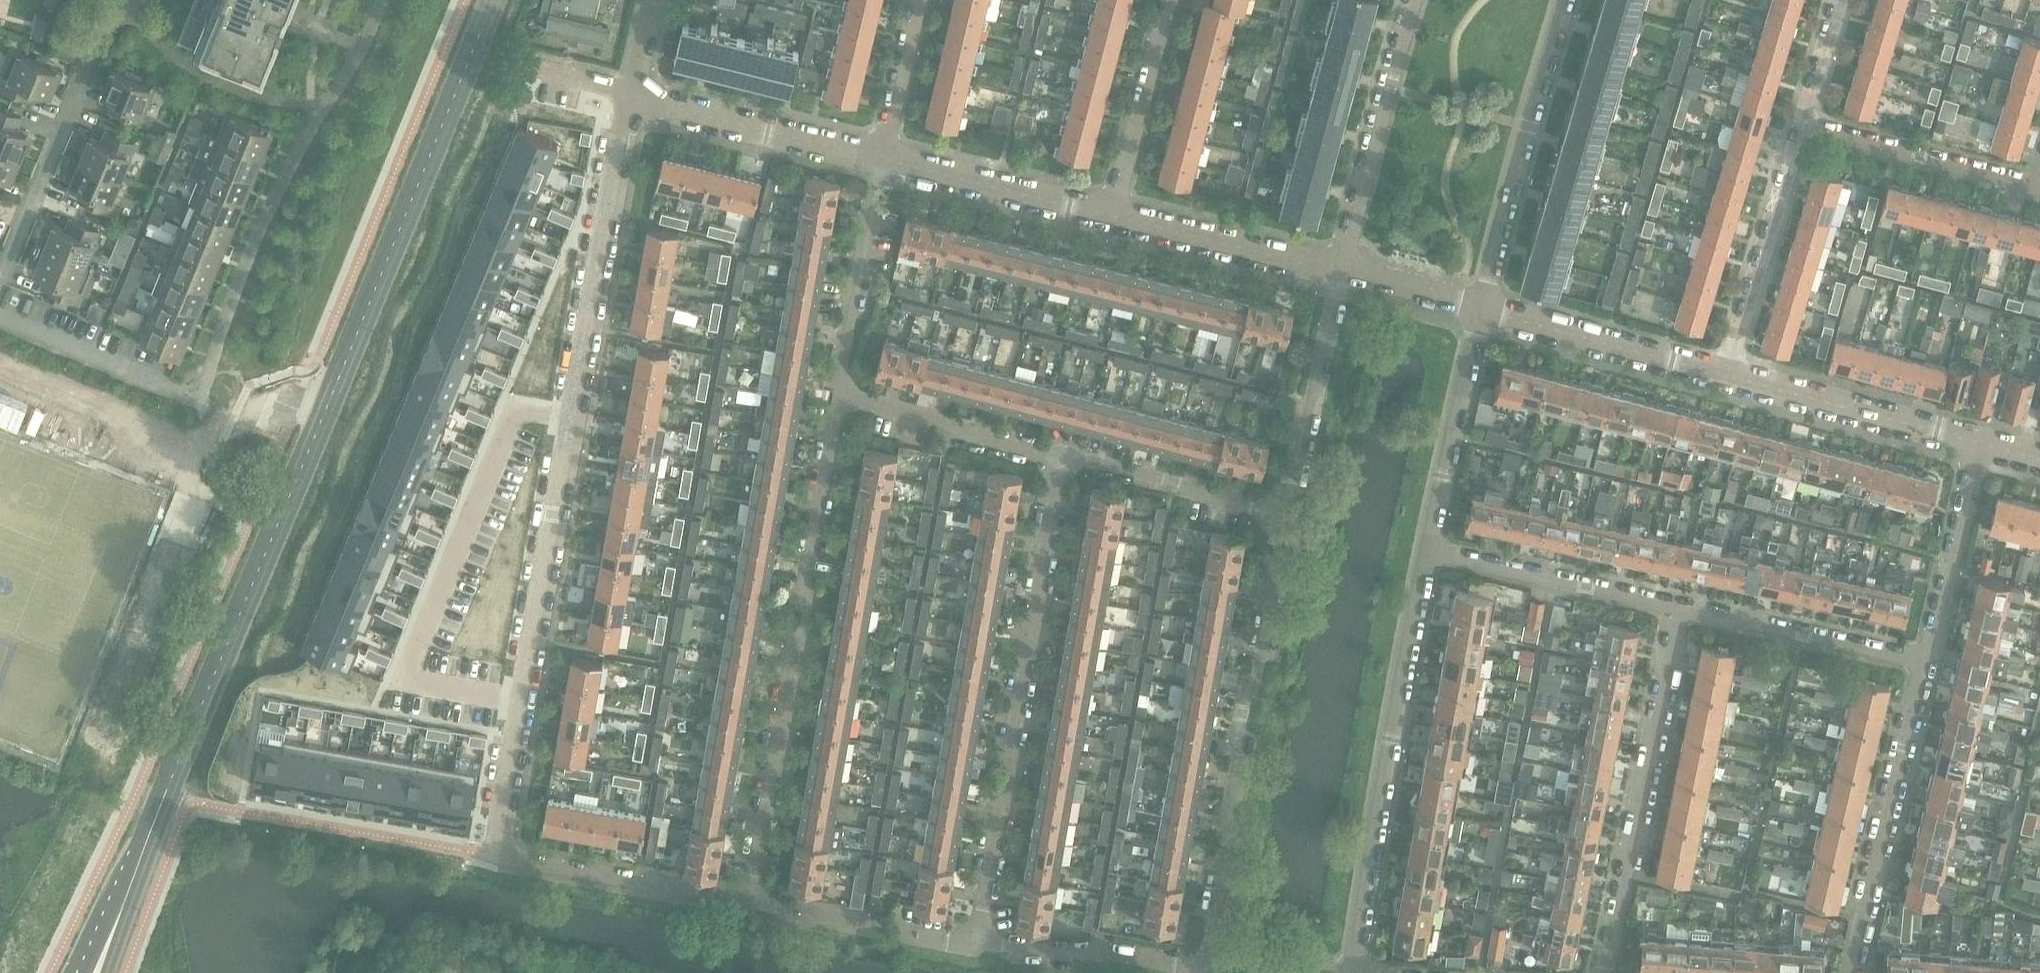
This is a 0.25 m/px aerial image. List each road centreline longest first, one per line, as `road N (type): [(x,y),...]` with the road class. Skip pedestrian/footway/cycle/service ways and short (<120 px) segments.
road 1 (secondary): [(142,855),(491,0)]
road 2 (residential): [(495,859),(632,96)]
road 3 (residential): [(749,903),(842,397)]
road 4 (residential): [(976,947),(1063,459)]
road 5 (residential): [(1270,512),(1282,548),(1258,677),(1238,738),(1206,965)]
road 6 (residential): [(1355,972),(1426,554)]
road 7 (residential): [(1605,972),(1684,611)]
road 8 (residential): [(1853,972),(1926,661)]
road 9 (residential): [(1479,308),(1563,0)]
road 10 (residential): [(1418,0),(1340,273)]
road 11 (residential): [(1684,611),(1426,554)]
road 12 (residential): [(1732,376),(1479,308)]
road 13 (residential): [(1732,376),(1805,127)]
road 14 (residential): [(1981,444),(1732,376)]
road 15 (residential): [(495,859),(749,903)]
road 16 (residential): [(632,96),(879,160)]
road 17 (residential): [(1426,554),(1479,308)]
road 18 (residential): [(1340,273),(1292,480),(1270,512)]
road 19 (residential): [(1926,661),(1684,611)]
road 20 (residential): [(0,279),(92,53)]
road 21 (residential): [(2039,189),(1805,127)]
road 22 (residential): [(879,160),(1113,218)]
road 23 (residential): [(842,397),(879,160)]
road 24 (residential): [(1113,218),(1340,273)]
road 25 (residential): [(749,903),(976,947)]
road 26 (residential): [(976,947),(1206,965)]
road 27 (residential): [(1063,459),(842,397)]
road 28 (residential): [(1113,218),(1172,0)]
road 29 (residential): [(1926,661),(1981,444)]
road 30 (residential): [(0,322),(201,402)]
road 31 (residential): [(1270,512),(1096,461),(1063,459)]
road 32 (residential): [(920,0),(879,160)]
road 33 (residential): [(1340,273),(1479,308)]
road 34 (residential): [(1805,127),(1843,0)]
road 35 (secondary): [(142,855),(86,972)]
road 36 (secondary): [(108,972),(142,855)]

